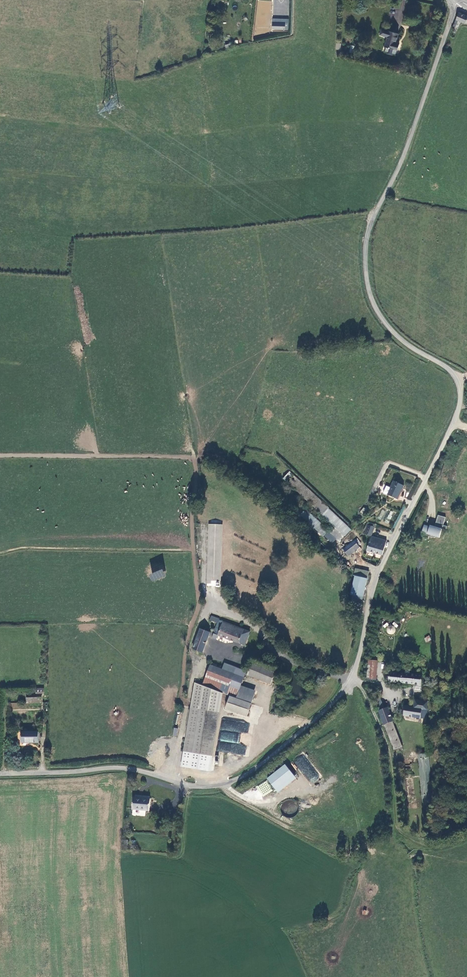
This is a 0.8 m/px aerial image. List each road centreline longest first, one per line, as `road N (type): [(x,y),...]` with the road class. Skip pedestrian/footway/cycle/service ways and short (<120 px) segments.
road 1 (unclassified): [(0,774),(116,767),(184,785),(229,782),(344,690),(376,578),(461,398),(455,374),(381,316),(365,256),(457,0)]
road 2 (track): [(0,455),(189,457),(197,467),(199,606),(186,704)]

